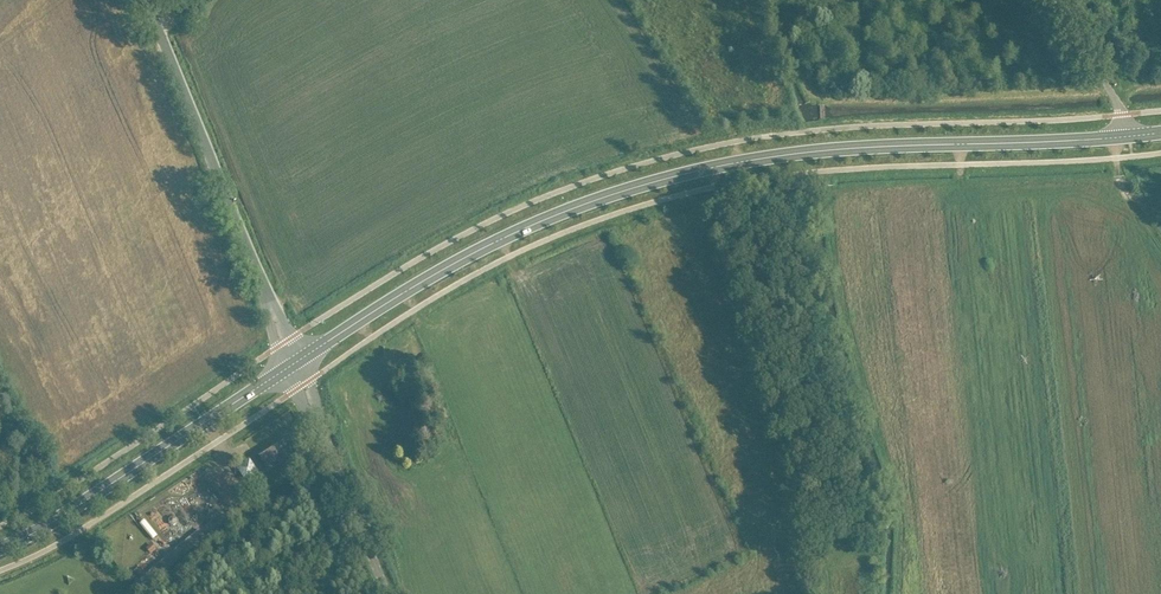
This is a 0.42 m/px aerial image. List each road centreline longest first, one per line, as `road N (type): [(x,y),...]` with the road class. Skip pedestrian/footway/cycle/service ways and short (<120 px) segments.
road 1 (secondary): [(295,364),(502,240),(651,183),(801,153),(1123,140)]
road 2 (tertiary): [(295,364),(147,0)]
road 3 (track): [(805,536),(711,168)]
road 4 (secondary): [(0,549),(295,364)]
road 5 (tertiary): [(392,593),(295,364)]
road 6 (unclassified): [(1123,140),(1123,118),(1103,67),(1058,0)]

